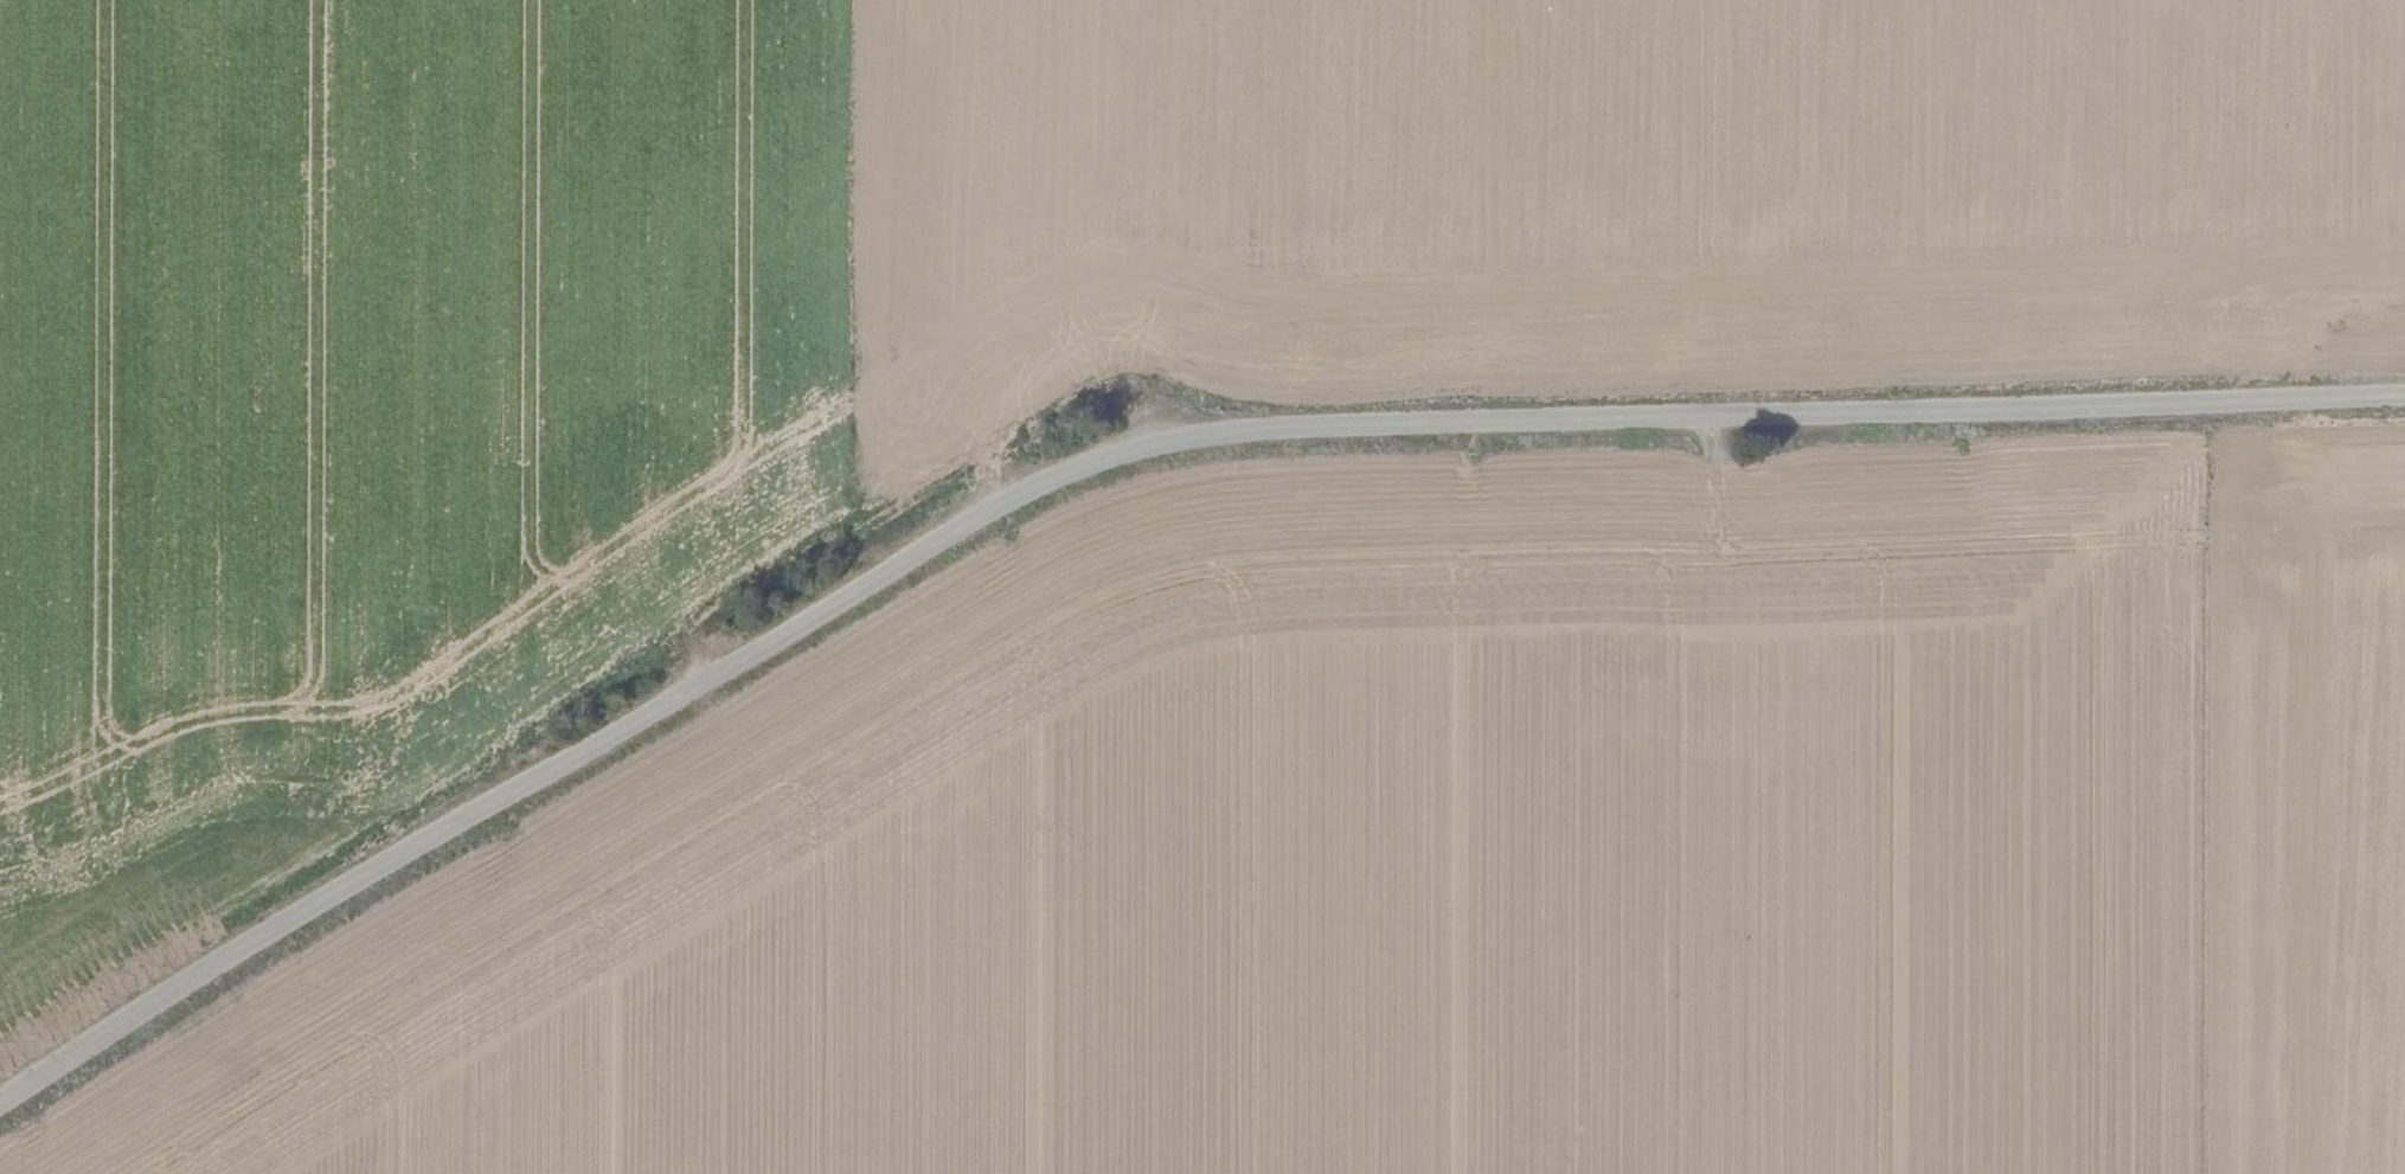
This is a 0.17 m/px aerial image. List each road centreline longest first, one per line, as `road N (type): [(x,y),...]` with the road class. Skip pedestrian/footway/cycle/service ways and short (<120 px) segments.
road 1 (track): [(2404,391),(1154,450),(1083,472),(986,520),(0,1123)]

